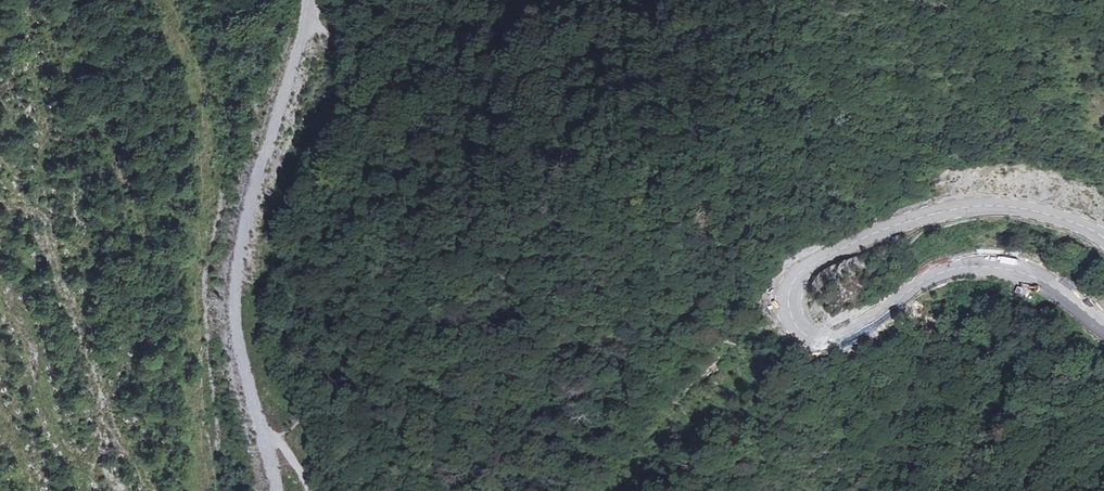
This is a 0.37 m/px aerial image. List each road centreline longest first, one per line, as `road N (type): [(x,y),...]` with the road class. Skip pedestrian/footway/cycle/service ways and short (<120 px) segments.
road 1 (secondary): [(1103,240),(1023,206),(949,209),(825,252),(792,277),(787,294),(794,323),(821,336),(864,324),(941,273),(1002,267),(1052,285),(1103,328)]
road 2 (track): [(305,15),(259,173),(239,279),(243,356),(277,490)]

